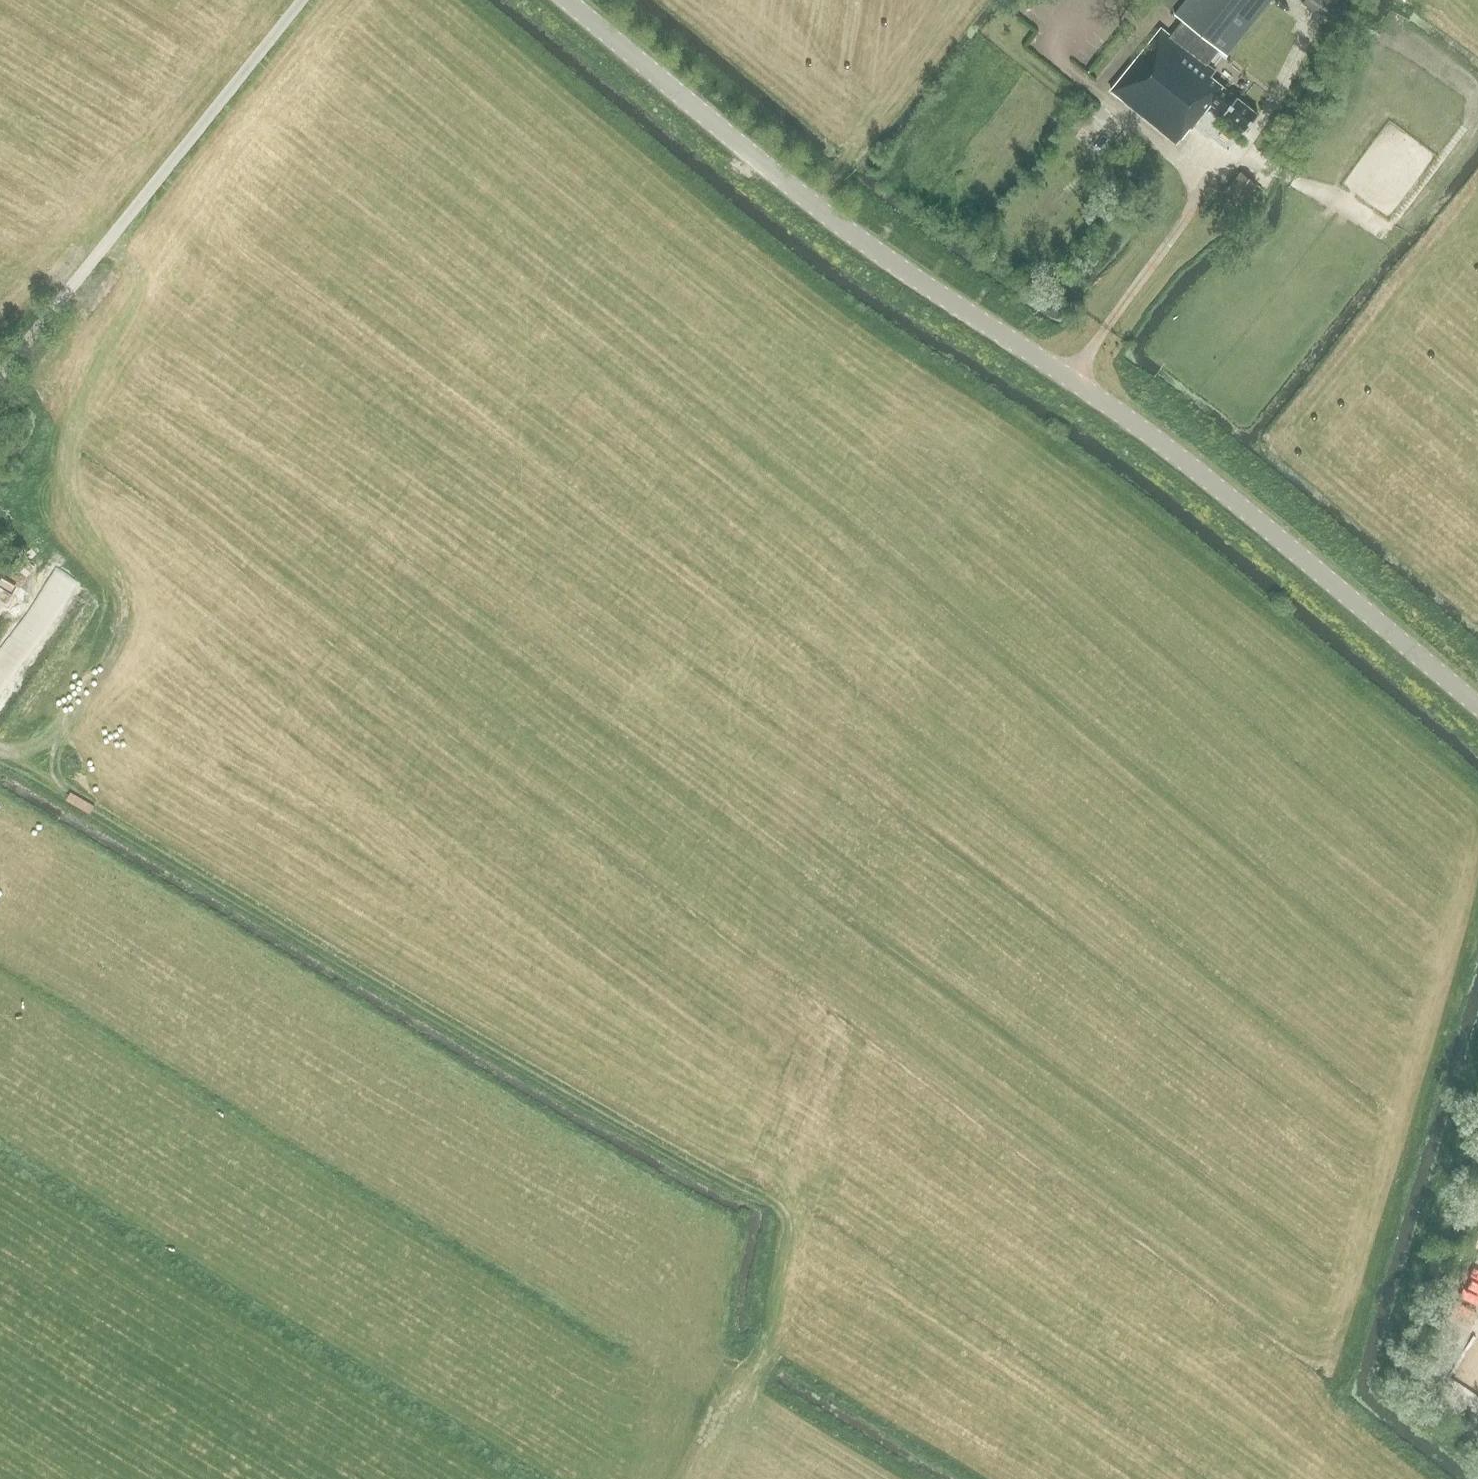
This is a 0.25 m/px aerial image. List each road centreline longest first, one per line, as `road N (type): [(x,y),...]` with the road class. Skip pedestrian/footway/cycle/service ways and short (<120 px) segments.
road 1 (tertiary): [(1477,705),(1143,427),(843,226),(568,0)]

